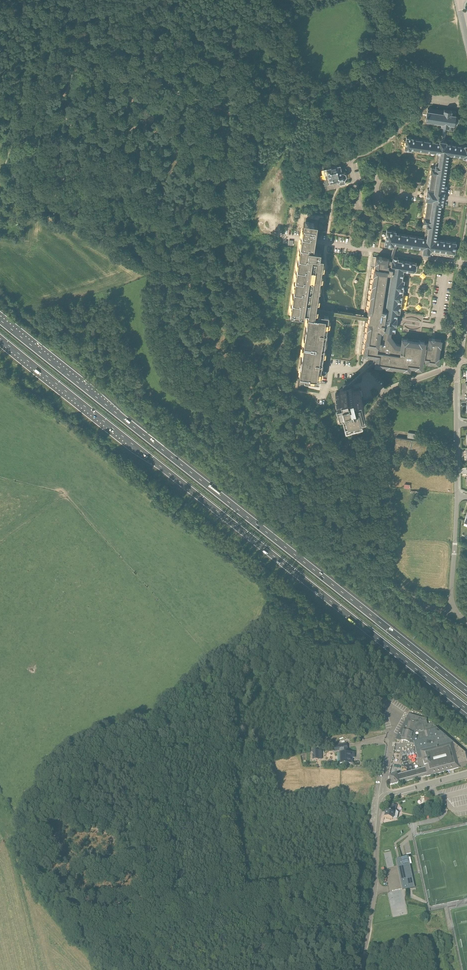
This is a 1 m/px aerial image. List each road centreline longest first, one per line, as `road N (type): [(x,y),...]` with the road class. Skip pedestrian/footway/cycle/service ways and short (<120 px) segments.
road 1 (trunk): [(0,337),(466,709)]
road 2 (trunk): [(466,691),(0,320)]
road 3 (unclassified): [(386,395),(328,463),(295,471),(272,466),(246,443),(171,322),(152,259),(50,206),(0,199)]
road 4 (unclassified): [(362,969),(383,798),(466,774)]
road 5 (track): [(393,728),(372,733),(335,723),(251,741),(242,653)]
road 6 (track): [(391,709),(278,586)]
road 7 (track): [(8,840),(38,969)]

